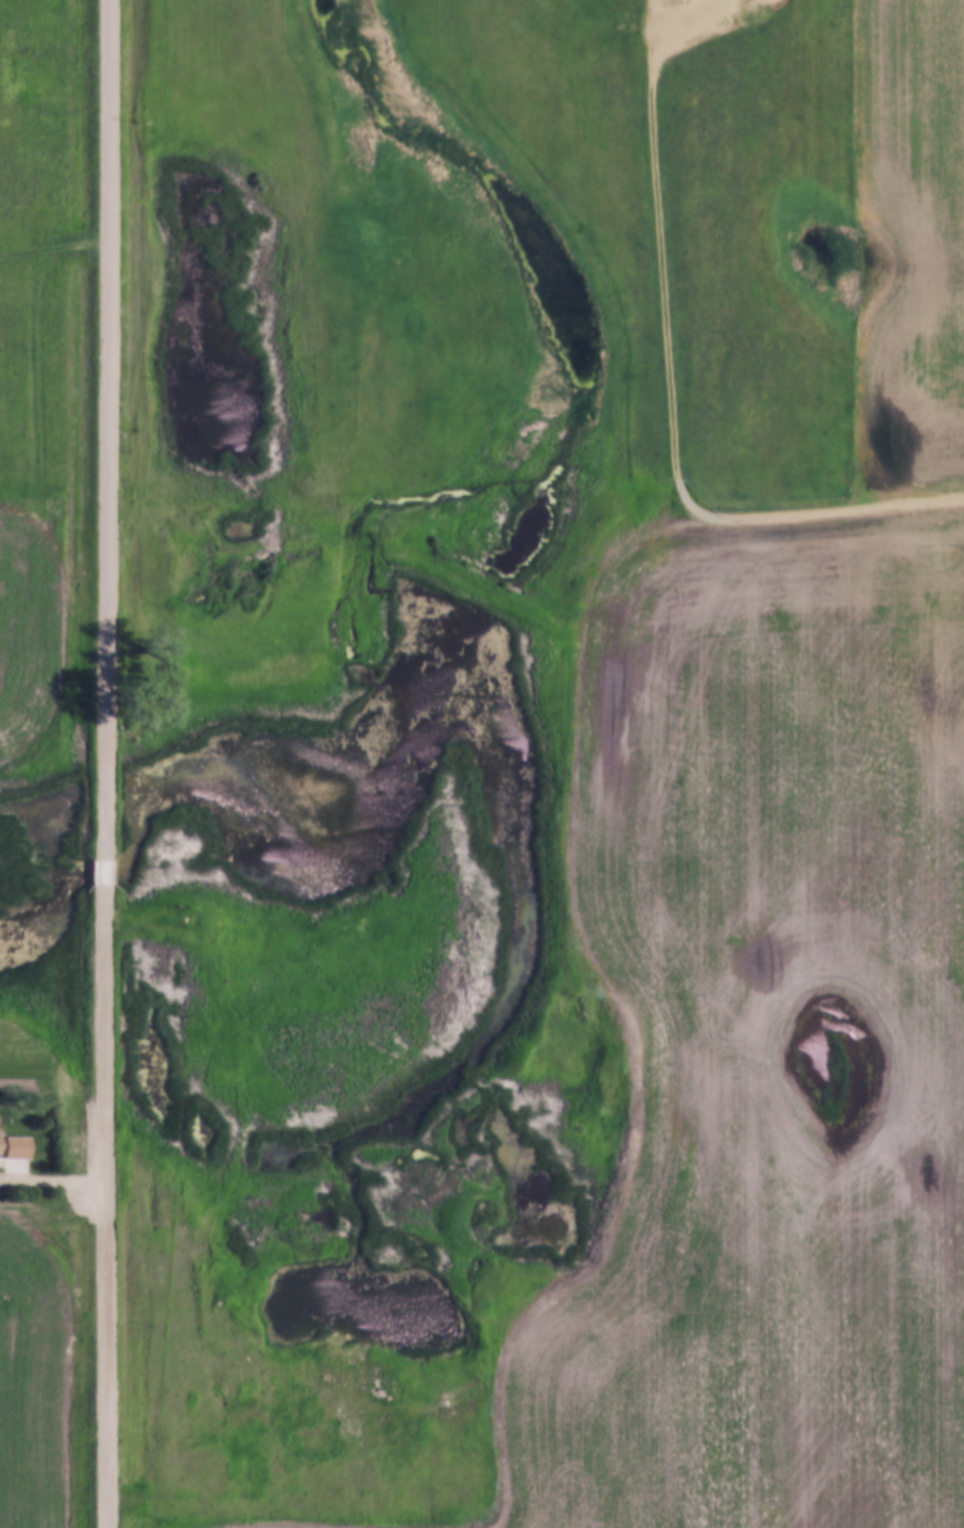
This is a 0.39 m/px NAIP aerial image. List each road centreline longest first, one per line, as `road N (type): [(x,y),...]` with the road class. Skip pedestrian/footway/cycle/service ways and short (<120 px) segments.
road 1 (residential): [(108,0),(106,1527)]

